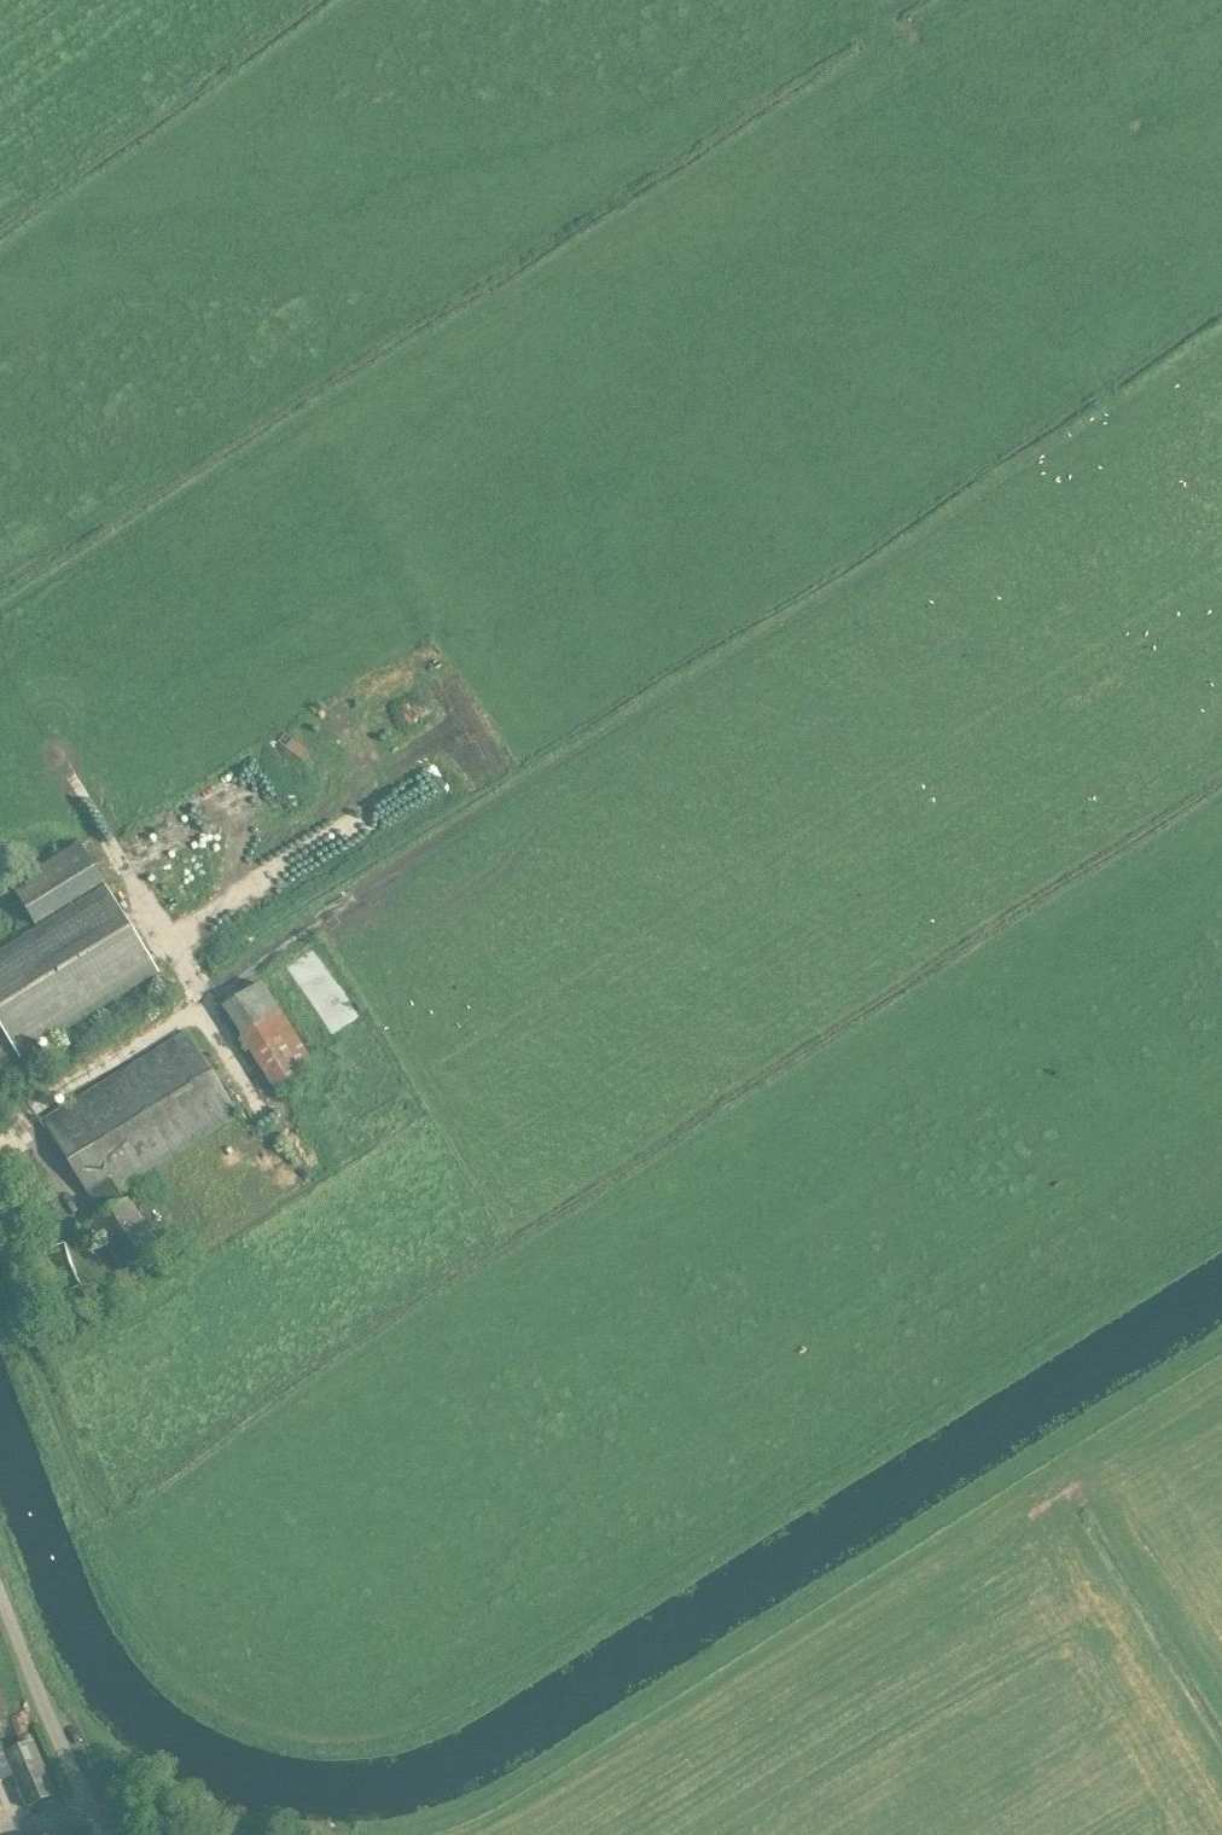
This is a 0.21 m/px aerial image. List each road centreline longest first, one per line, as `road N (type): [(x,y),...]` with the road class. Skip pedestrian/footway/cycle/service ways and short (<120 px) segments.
road 1 (unclassified): [(105,1834),(0,1595)]

